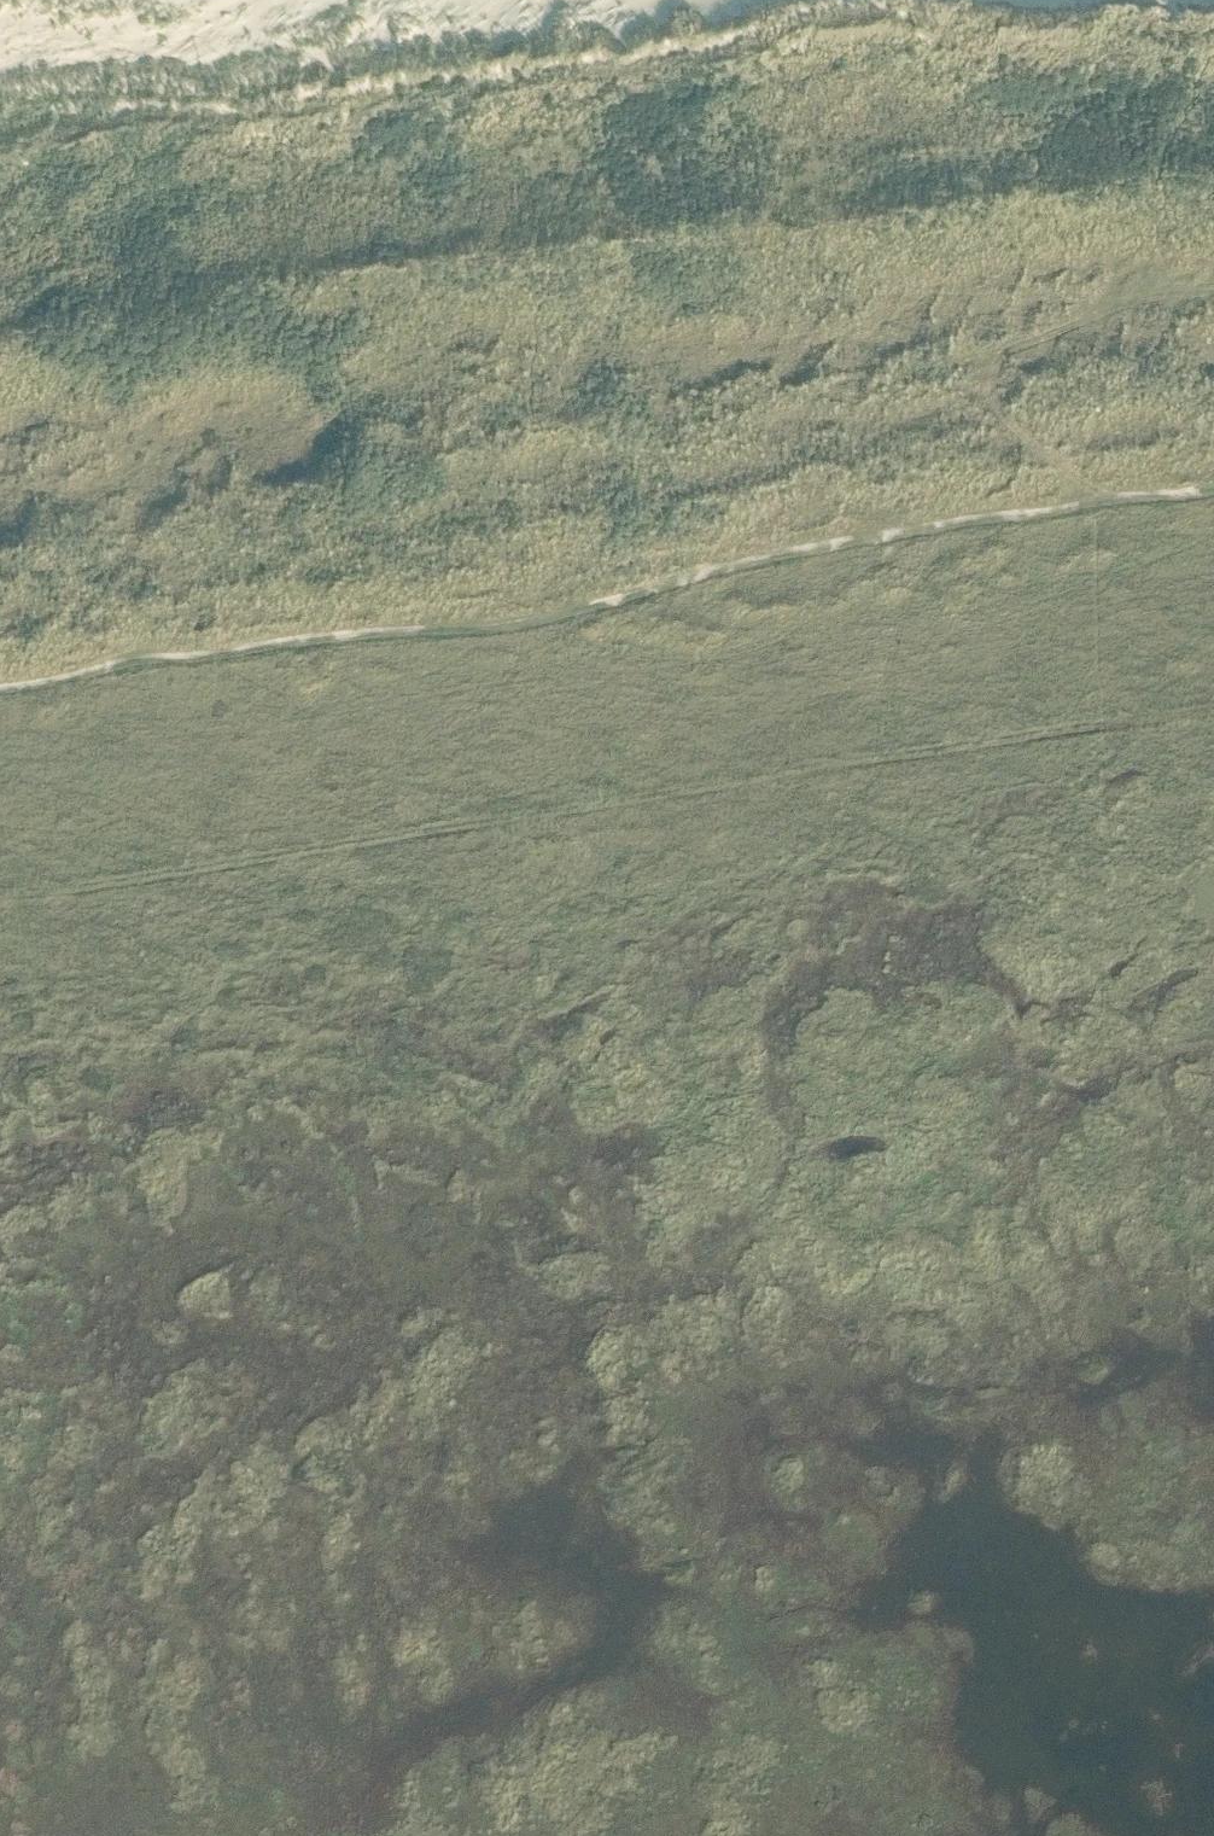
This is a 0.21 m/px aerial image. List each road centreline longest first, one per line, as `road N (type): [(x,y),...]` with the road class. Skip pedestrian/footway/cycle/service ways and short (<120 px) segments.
road 1 (track): [(1213,512),(487,636),(0,706)]
road 2 (track): [(692,0),(635,15),(473,29),(268,62),(137,64),(0,81)]

